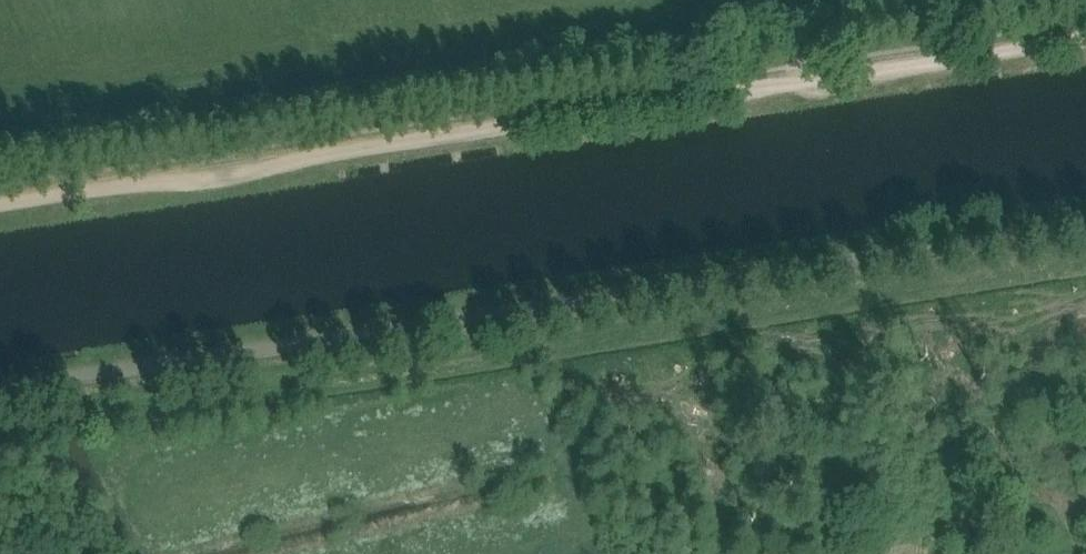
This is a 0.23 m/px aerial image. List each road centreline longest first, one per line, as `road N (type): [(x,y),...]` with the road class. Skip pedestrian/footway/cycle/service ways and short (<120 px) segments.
road 1 (track): [(1085,40),(0,199)]
road 2 (track): [(0,145),(910,0)]
road 3 (track): [(968,0),(820,41),(789,85)]

